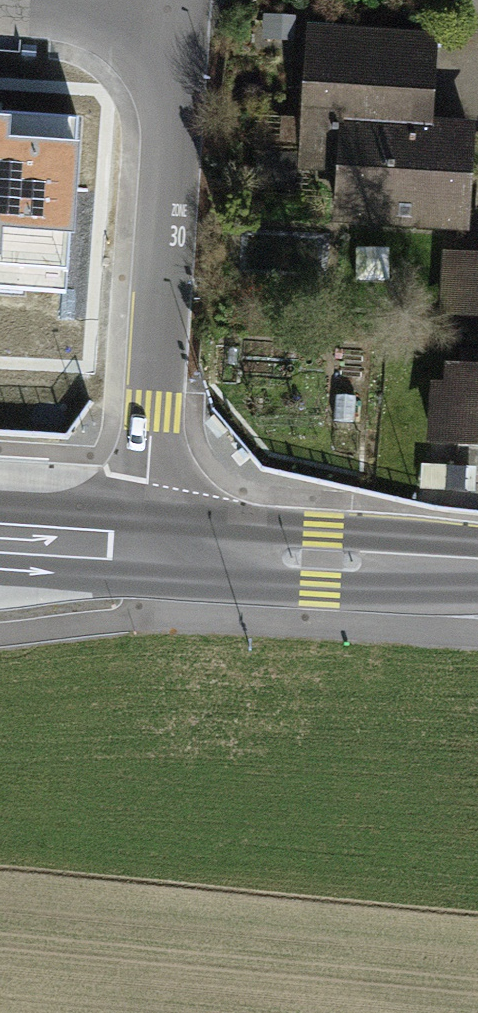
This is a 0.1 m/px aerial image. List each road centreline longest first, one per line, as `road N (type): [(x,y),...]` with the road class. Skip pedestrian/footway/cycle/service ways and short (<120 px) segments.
road 1 (residential): [(172,13),(143,546)]
road 2 (secondary): [(143,546),(477,566)]
road 3 (residential): [(172,13),(0,1)]
road 4 (secondary): [(143,546),(0,538)]

